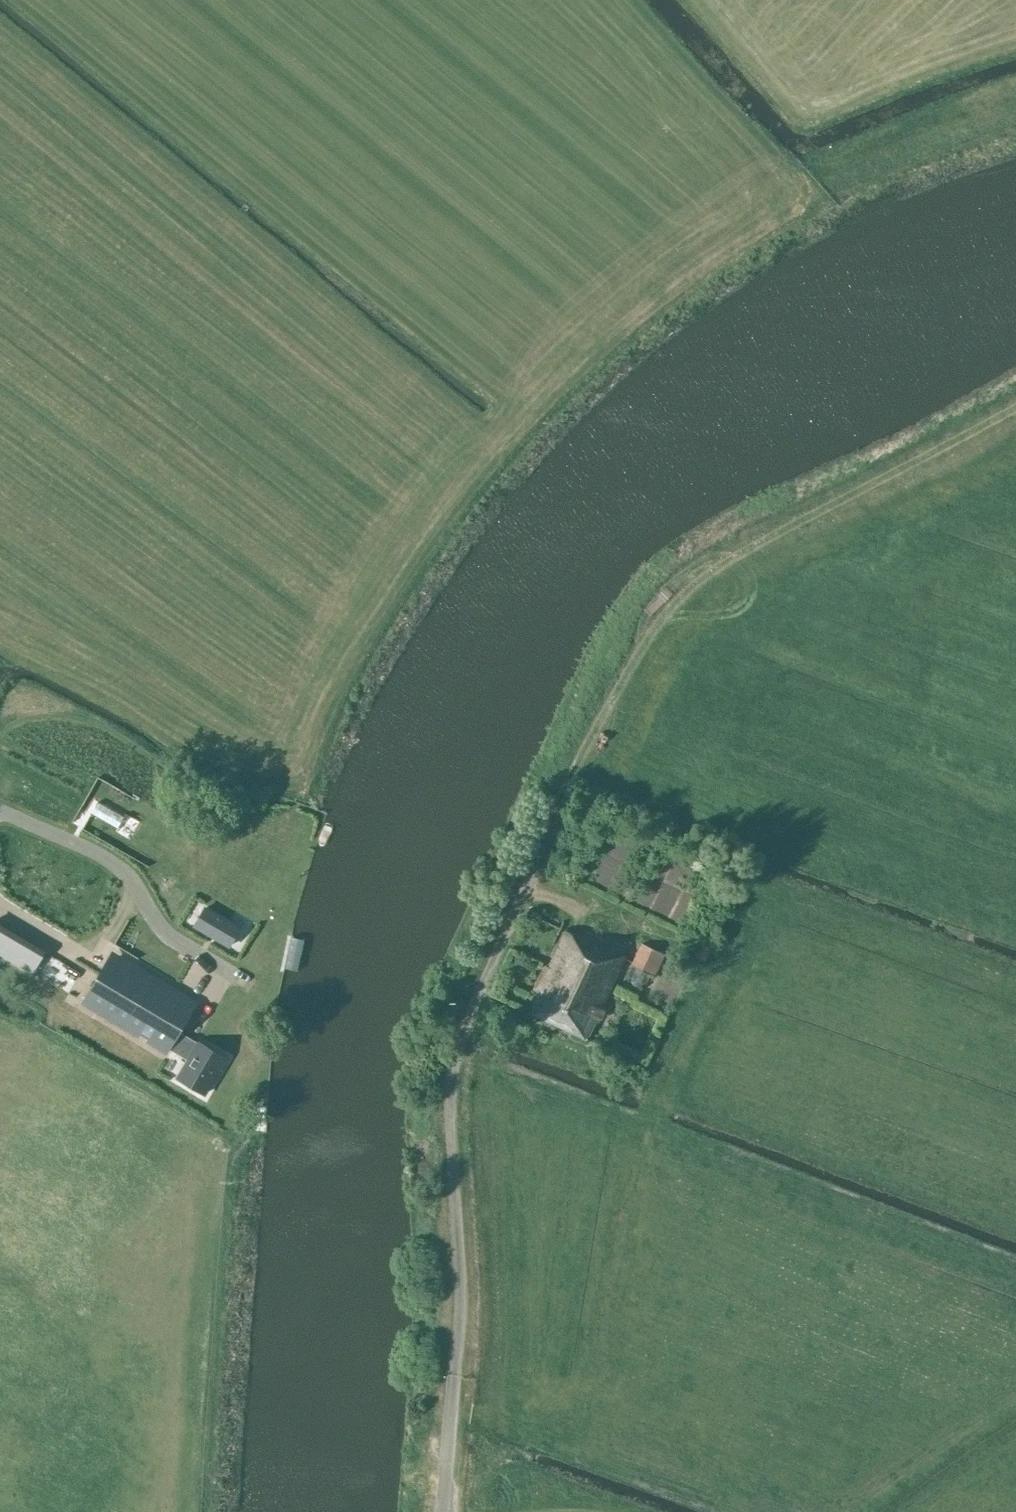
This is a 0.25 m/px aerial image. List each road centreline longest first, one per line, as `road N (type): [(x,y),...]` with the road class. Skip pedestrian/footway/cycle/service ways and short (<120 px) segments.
road 1 (unclassified): [(442,1511),(457,1333),(450,1048)]

